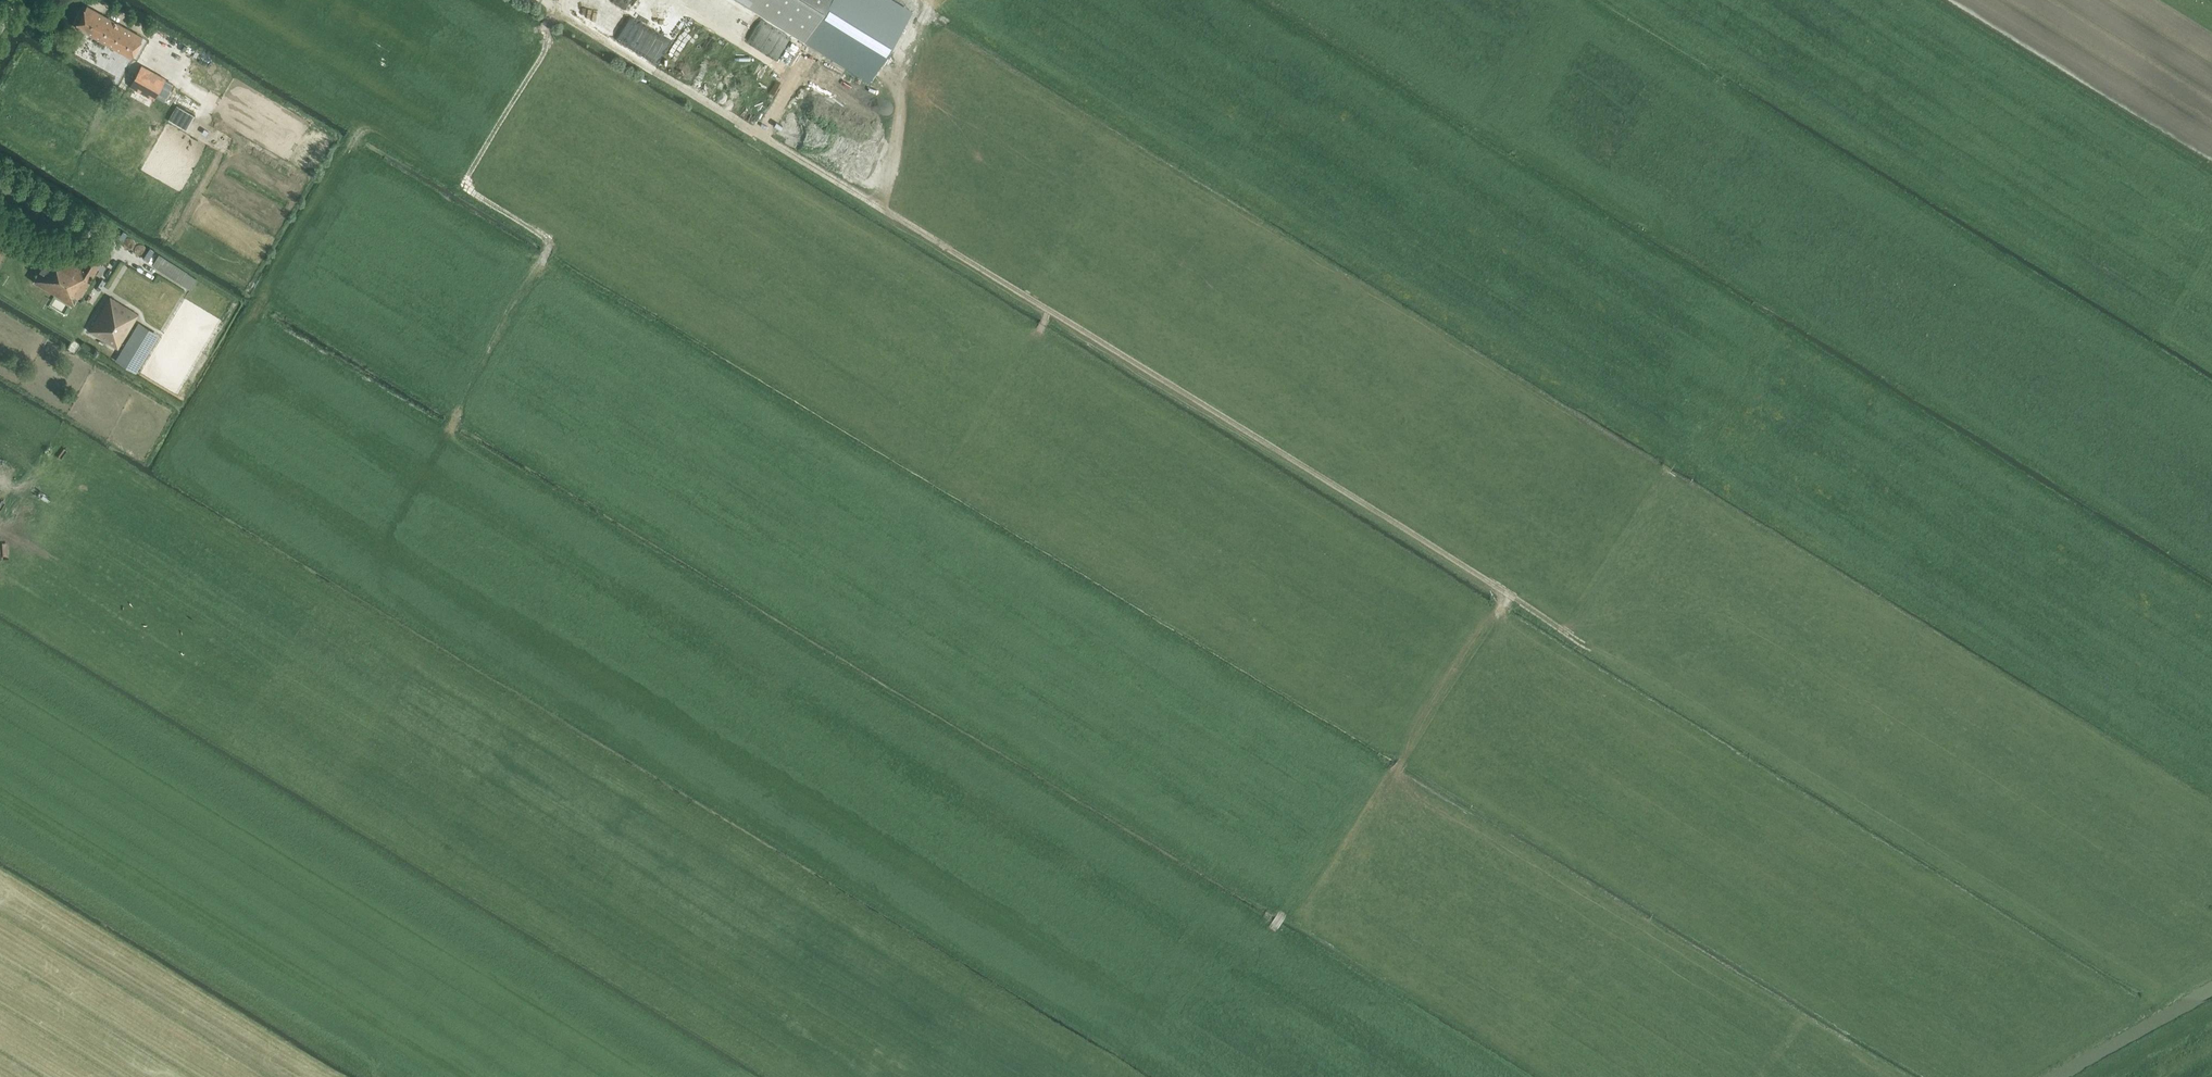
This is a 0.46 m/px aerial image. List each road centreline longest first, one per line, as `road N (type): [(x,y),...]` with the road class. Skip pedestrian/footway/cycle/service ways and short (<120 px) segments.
road 1 (track): [(311,99),(151,0)]

